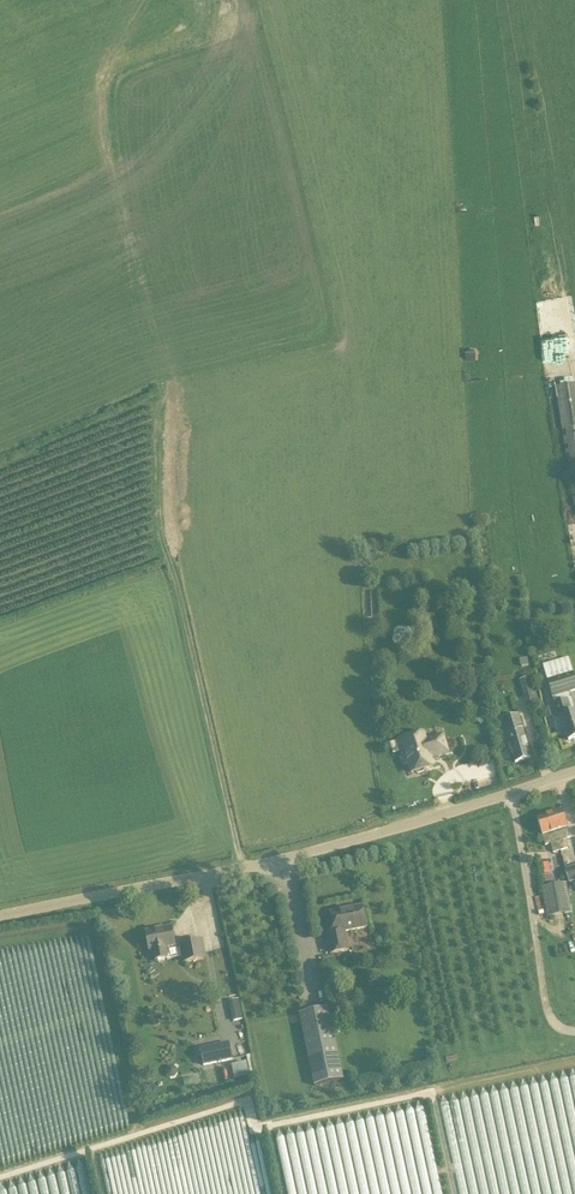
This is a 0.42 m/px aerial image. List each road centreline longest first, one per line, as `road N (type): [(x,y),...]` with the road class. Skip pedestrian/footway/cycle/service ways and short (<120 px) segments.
road 1 (unclassified): [(574,771),(443,816),(0,918)]
road 2 (track): [(161,533),(241,865)]

